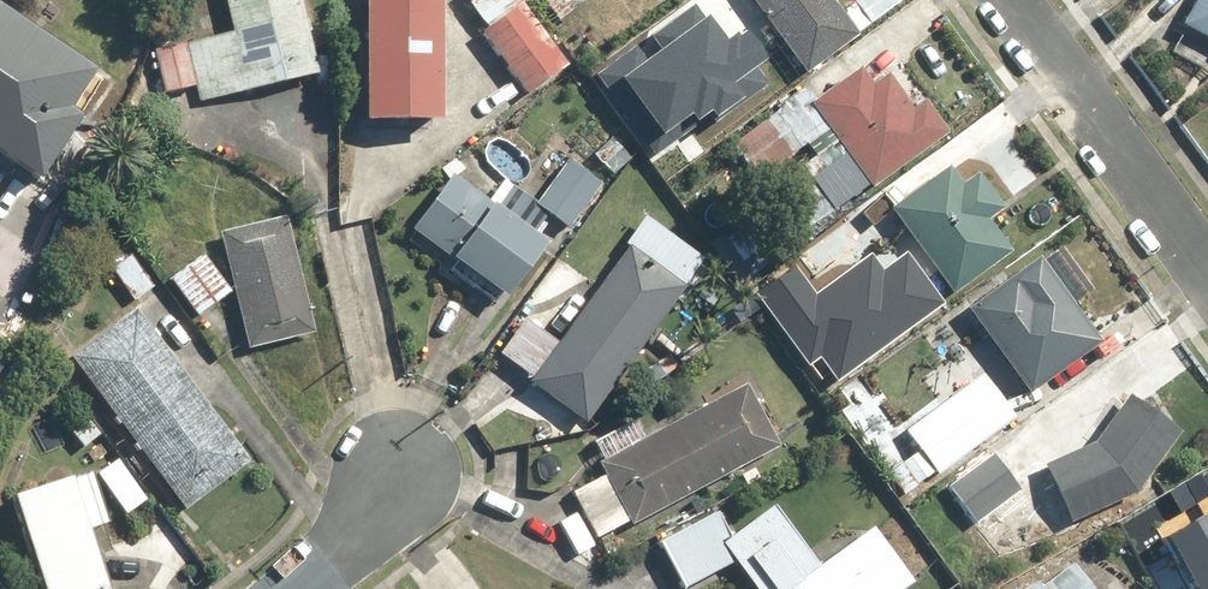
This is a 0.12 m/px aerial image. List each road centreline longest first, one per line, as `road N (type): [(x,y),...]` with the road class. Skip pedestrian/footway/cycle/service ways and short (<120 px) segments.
road 1 (residential): [(1207,283),(1008,0)]
road 2 (residential): [(404,472),(359,541),(300,588)]

